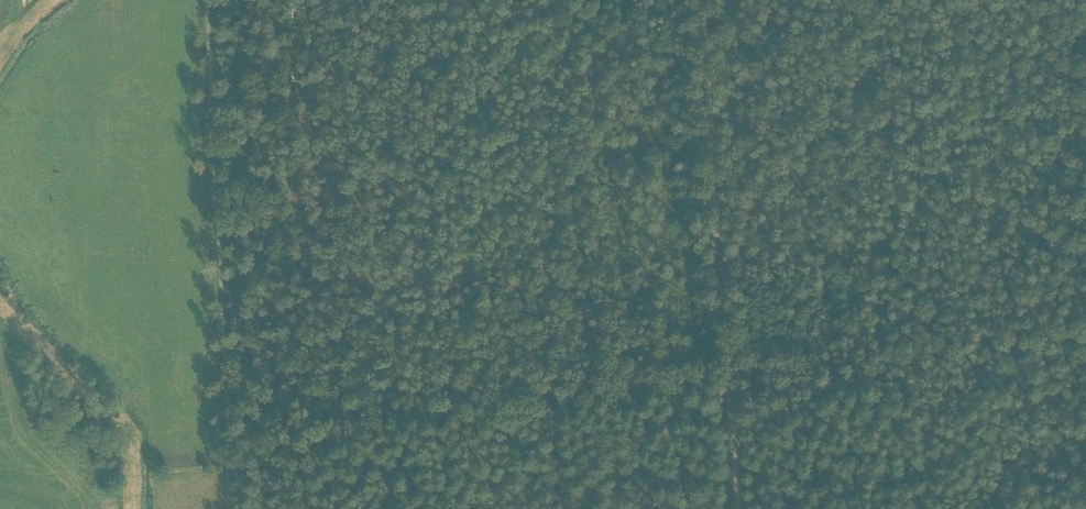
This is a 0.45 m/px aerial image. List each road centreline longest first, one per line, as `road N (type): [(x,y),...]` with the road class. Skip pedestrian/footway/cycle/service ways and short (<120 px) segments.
road 1 (track): [(728,384),(227,436)]
road 2 (track): [(728,384),(701,0)]
road 3 (track): [(738,508),(728,384)]

